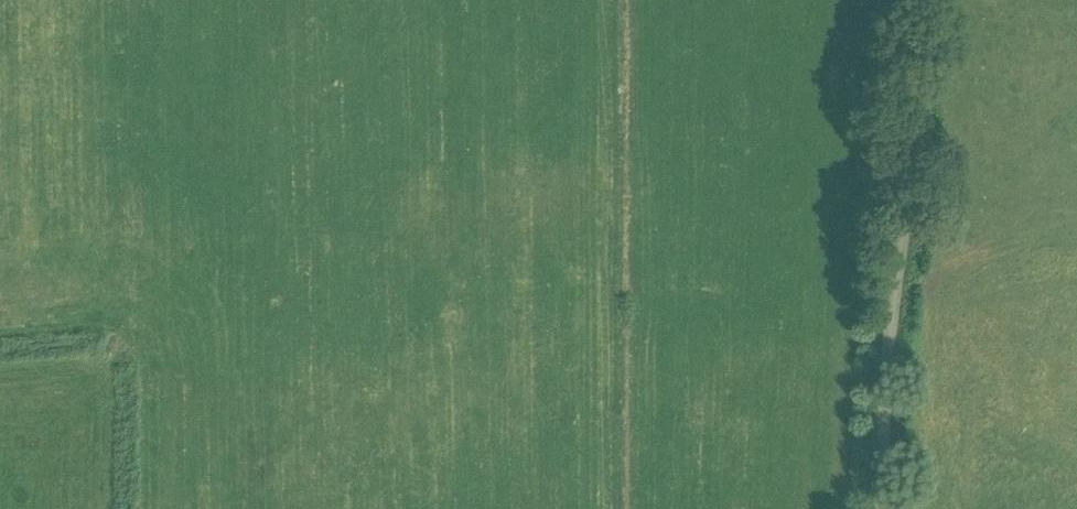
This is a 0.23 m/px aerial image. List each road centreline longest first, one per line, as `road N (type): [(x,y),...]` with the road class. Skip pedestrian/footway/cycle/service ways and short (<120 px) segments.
road 1 (unclassified): [(884,508),(909,146),(908,0)]

